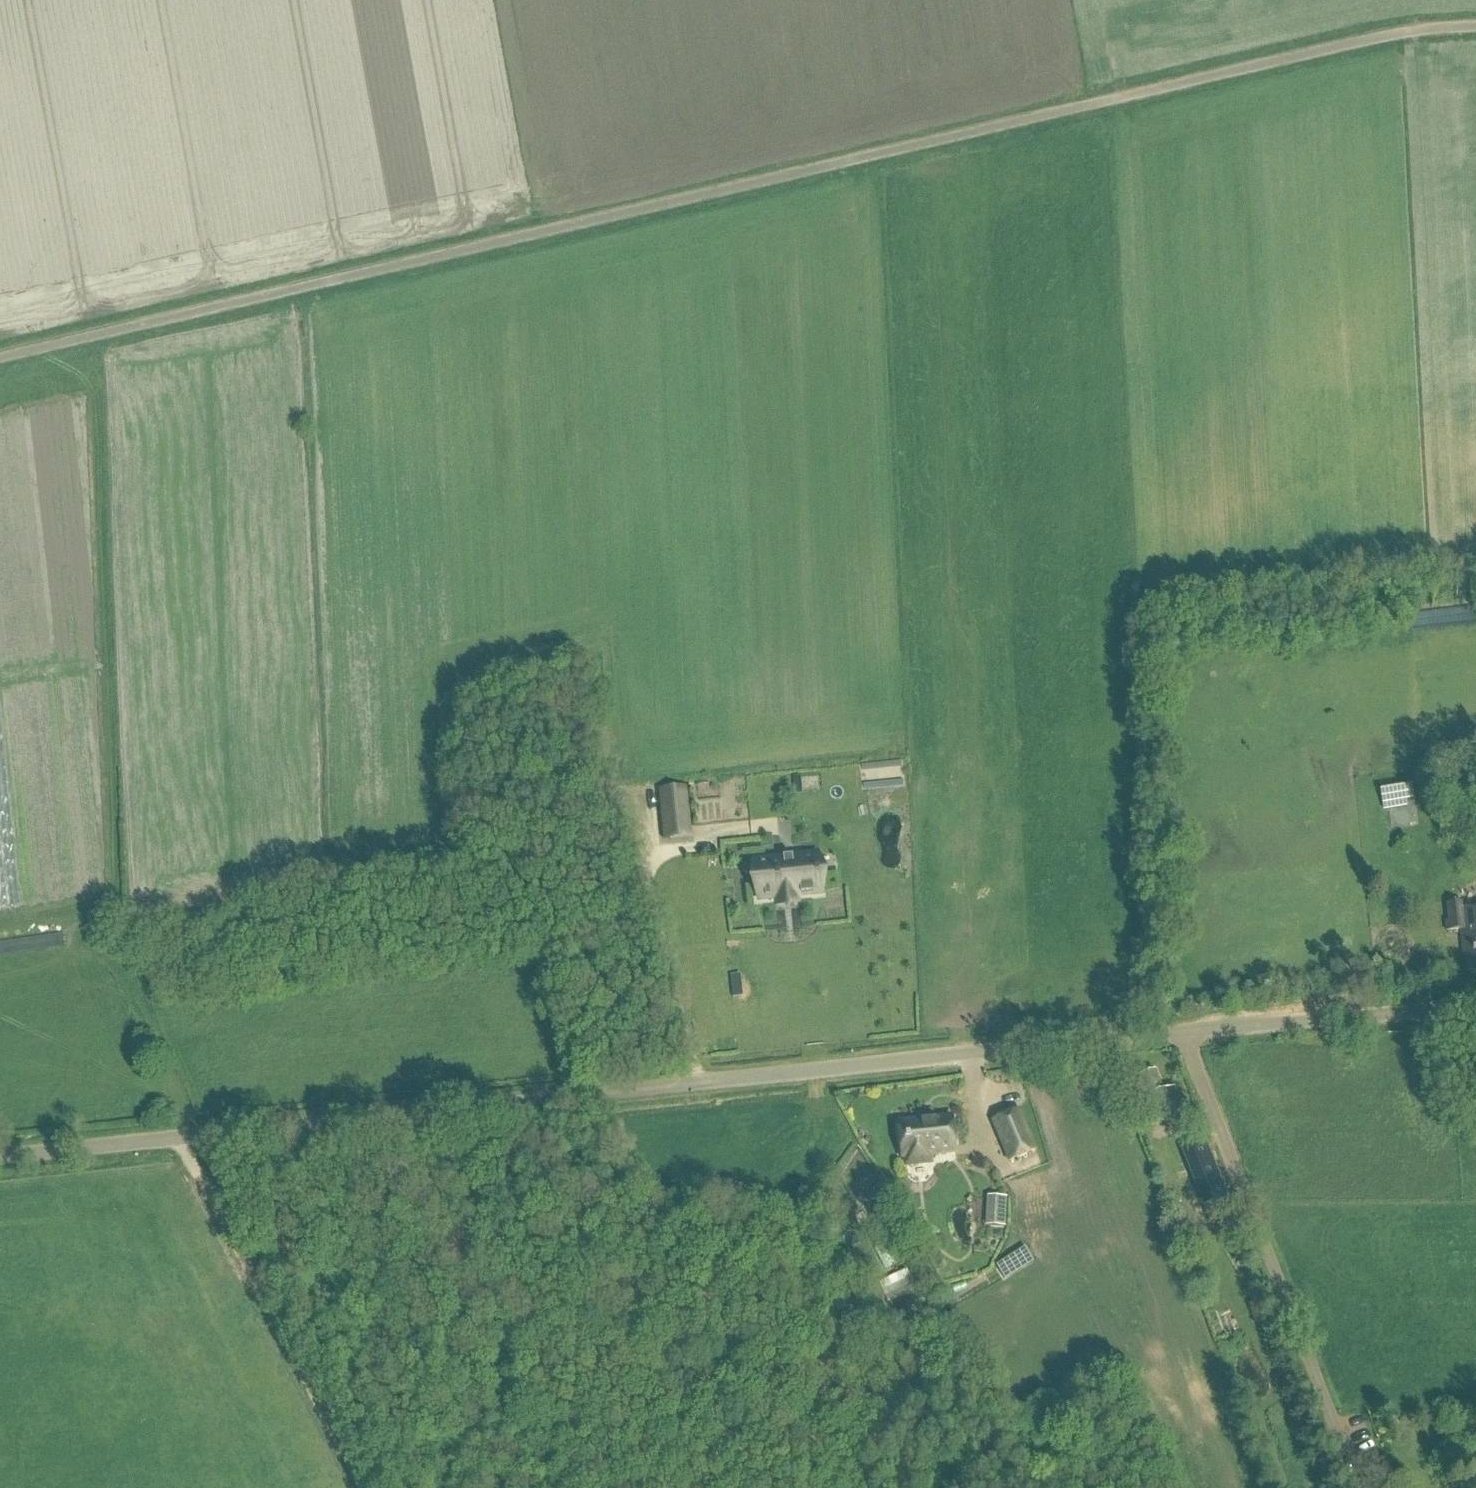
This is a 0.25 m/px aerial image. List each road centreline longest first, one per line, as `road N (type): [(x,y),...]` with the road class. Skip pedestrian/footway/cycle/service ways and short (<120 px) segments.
road 1 (unclassified): [(0,359),(1367,42),(1475,28)]
road 2 (unclassified): [(0,1158),(1475,1007)]
road 3 (track): [(1180,1033),(1356,1487)]
road 4 (track): [(177,1139),(363,1487)]
road 5 (track): [(697,1083),(643,875),(662,848)]

